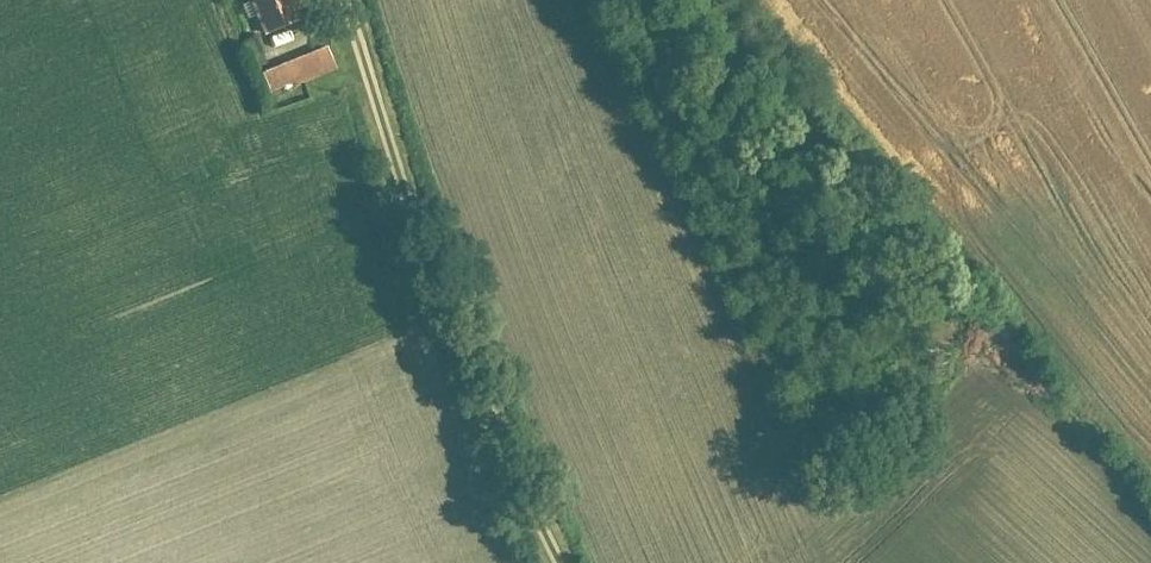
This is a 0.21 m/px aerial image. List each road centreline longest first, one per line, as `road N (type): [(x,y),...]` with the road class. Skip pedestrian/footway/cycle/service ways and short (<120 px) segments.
road 1 (residential): [(556,562),(376,154),(335,0)]

